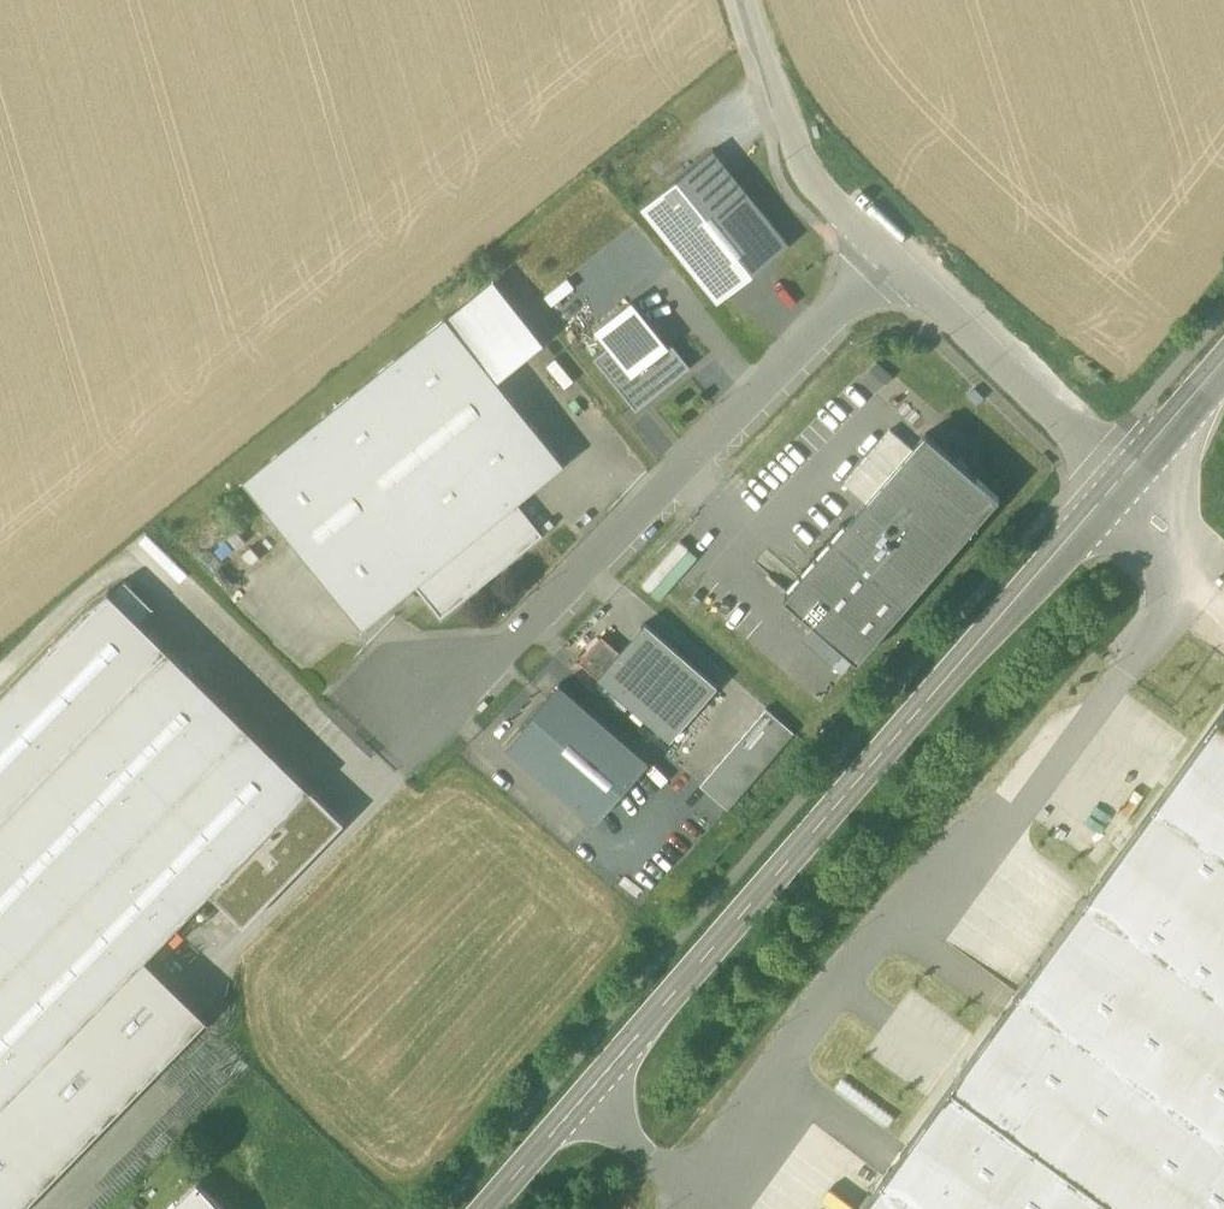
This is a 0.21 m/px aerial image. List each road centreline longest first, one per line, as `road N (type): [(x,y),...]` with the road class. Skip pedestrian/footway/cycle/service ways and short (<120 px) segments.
road 1 (tertiary): [(486,1208),(1117,482)]
road 2 (unclassified): [(899,271),(421,741)]
road 3 (unclassified): [(899,271),(804,166),(743,0)]
road 4 (unclassified): [(1117,482),(899,271)]
road 5 (tertiary): [(1117,482),(1223,357)]

